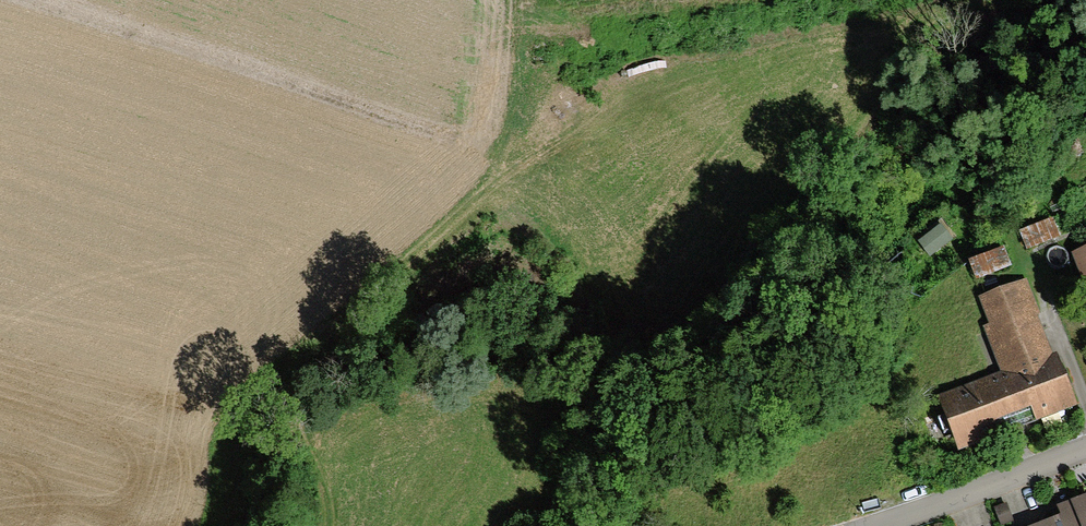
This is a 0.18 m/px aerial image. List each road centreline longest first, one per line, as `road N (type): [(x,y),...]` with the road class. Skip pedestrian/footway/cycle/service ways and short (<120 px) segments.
road 1 (track): [(330,525),(327,496),(290,406),(295,365),(320,330),(476,204),(496,168)]
road 2 (residential): [(1085,446),(877,525)]
road 3 (track): [(522,0),(521,89),(496,168)]

